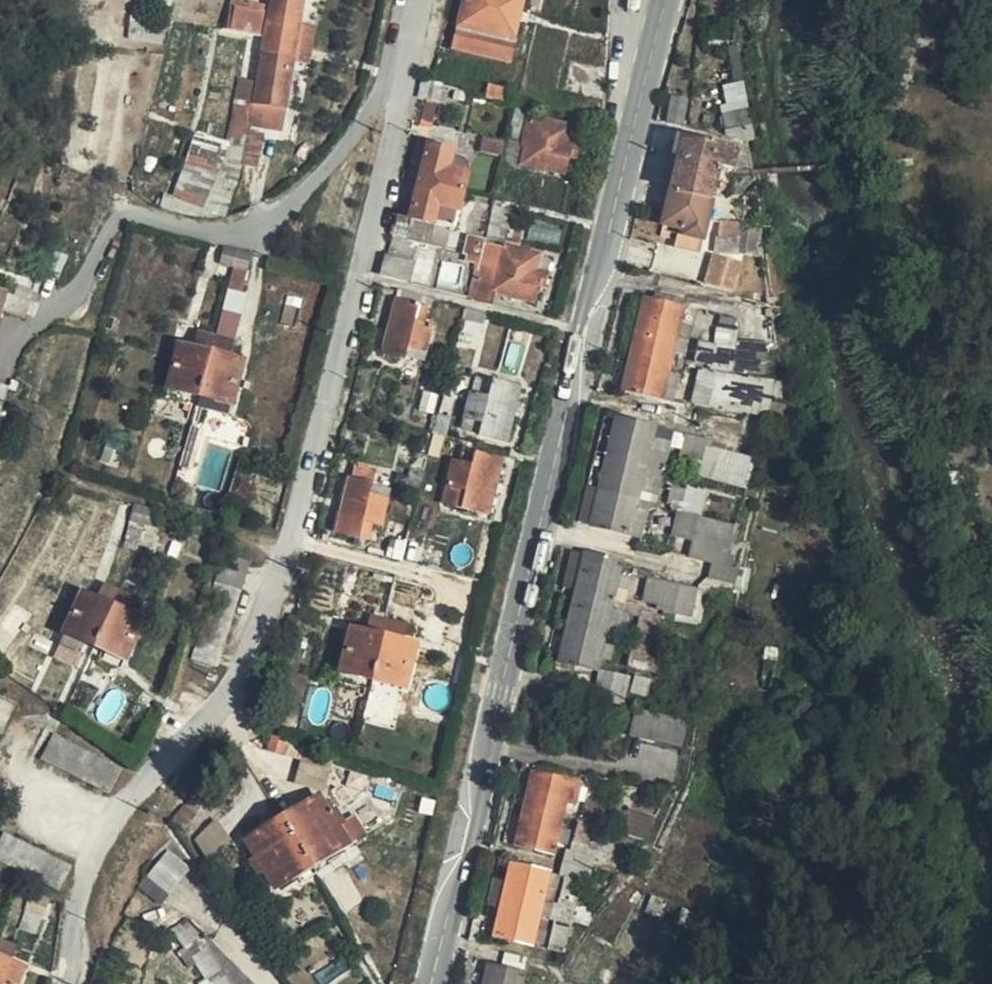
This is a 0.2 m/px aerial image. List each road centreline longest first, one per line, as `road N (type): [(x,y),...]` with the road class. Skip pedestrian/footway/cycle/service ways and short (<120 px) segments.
road 1 (tertiary): [(431,983),(667,0)]
road 2 (residential): [(401,80),(289,557),(242,673),(107,831),(83,887),(65,983)]
road 3 (residential): [(401,80),(377,95),(353,137),(275,218),(227,233),(142,214),(116,221),(66,307)]

